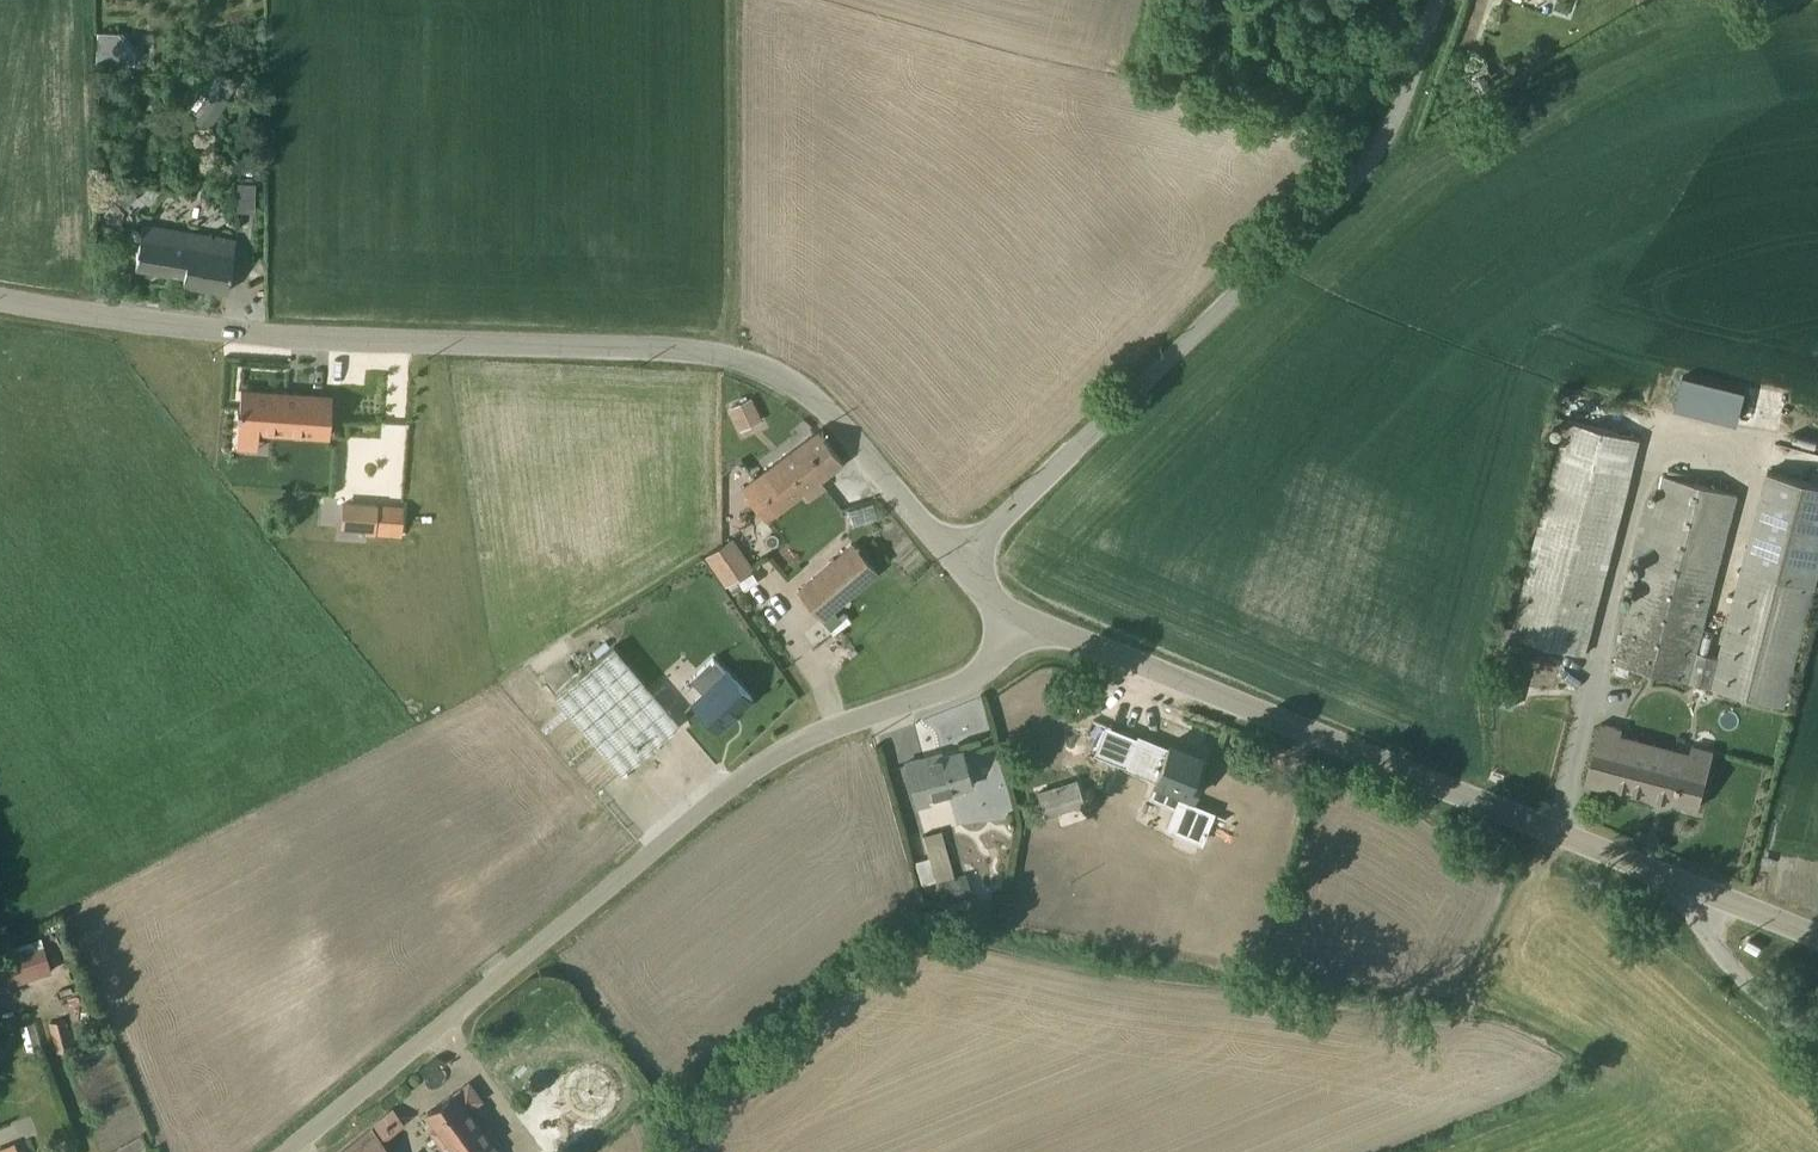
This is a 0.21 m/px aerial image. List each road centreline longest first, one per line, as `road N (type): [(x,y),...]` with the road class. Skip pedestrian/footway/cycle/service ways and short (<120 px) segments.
road 1 (residential): [(0,300),(344,347),(729,360),(833,418),(959,560)]
road 2 (unclassified): [(1029,628),(984,675),(817,735),(734,786),(292,1151)]
road 3 (residential): [(1029,628),(1817,937)]
road 4 (unclassified): [(959,560),(1341,195),(1386,134),(1437,0)]
road 5 (track): [(730,0),(729,360)]
road 6 (track): [(1699,886),(1712,946),(1817,1036)]

